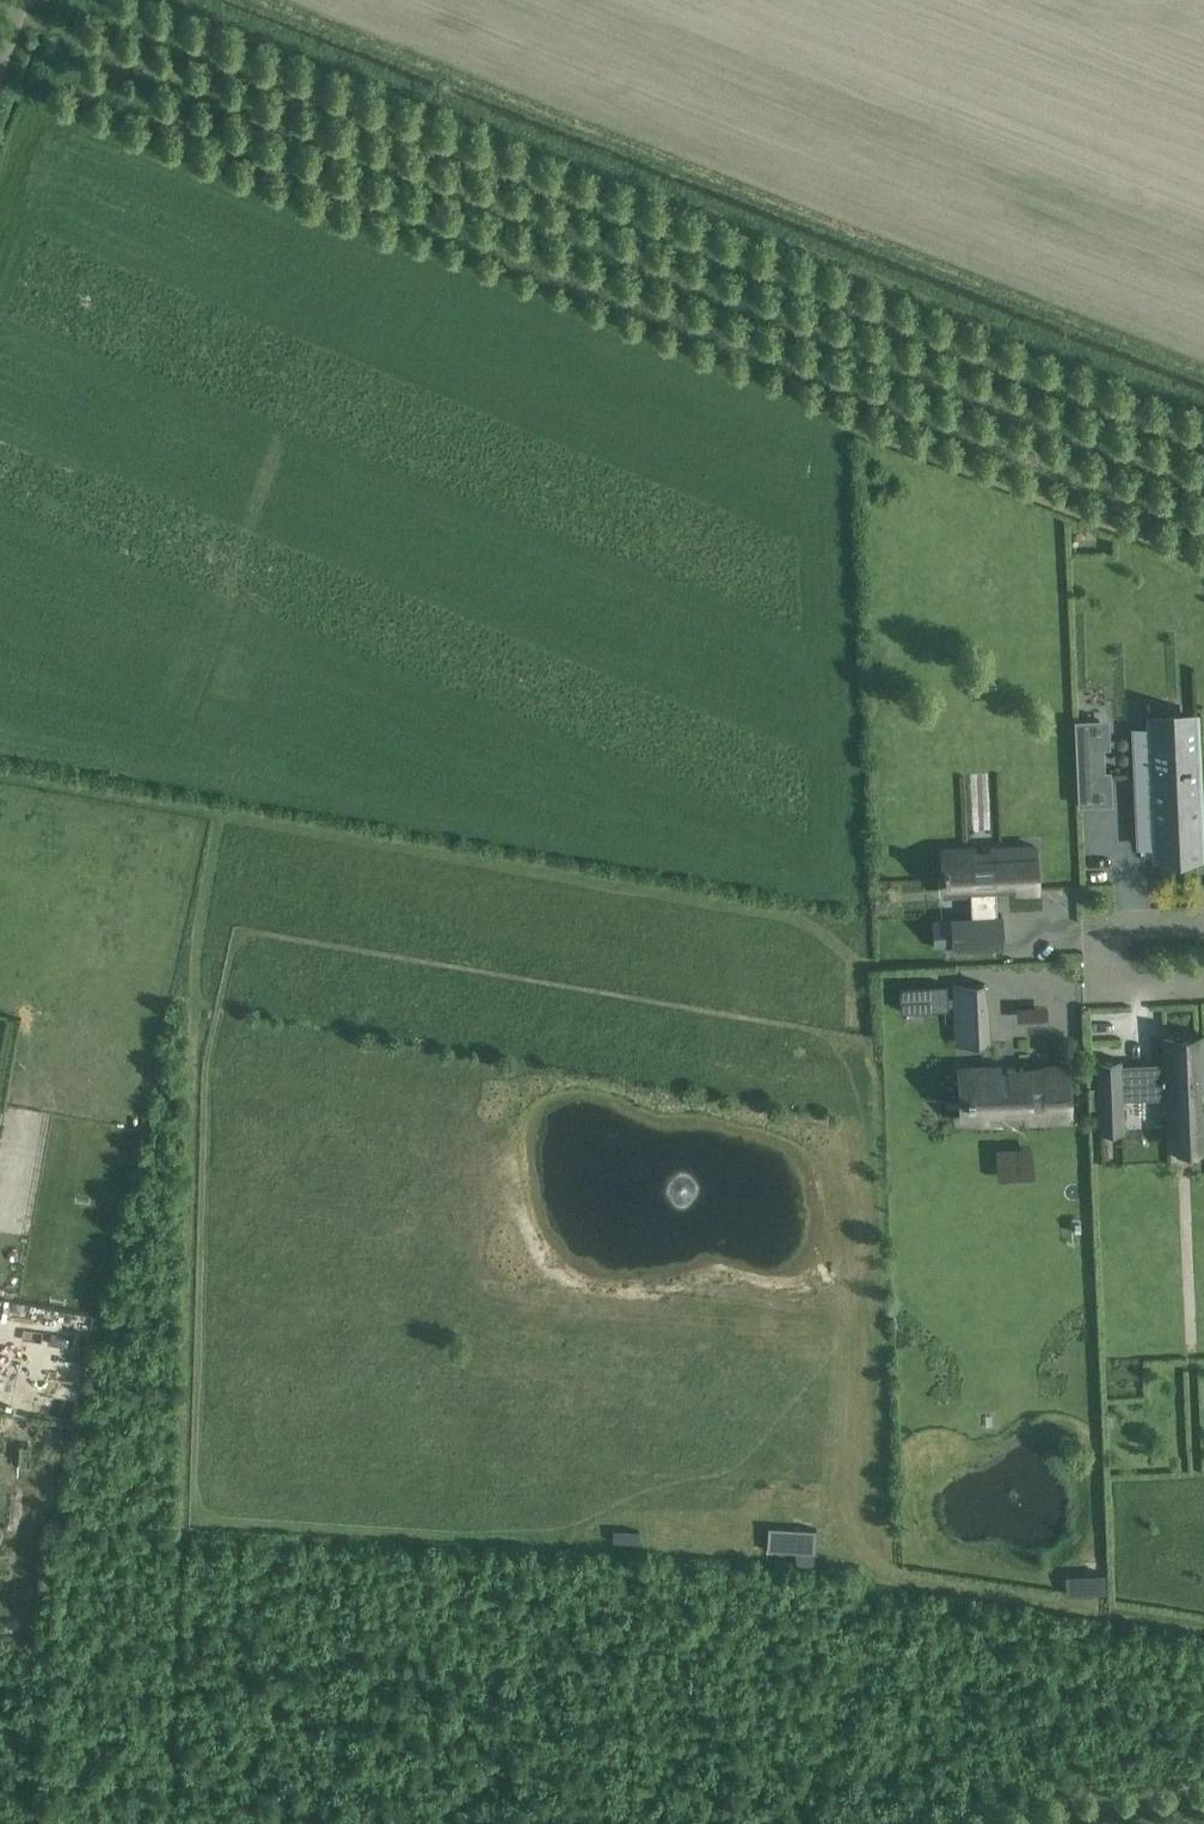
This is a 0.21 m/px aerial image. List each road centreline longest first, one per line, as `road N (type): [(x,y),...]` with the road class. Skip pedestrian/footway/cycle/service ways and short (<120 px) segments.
road 1 (track): [(0,775),(796,911)]
road 2 (residential): [(1105,928),(1107,988),(1203,985)]

